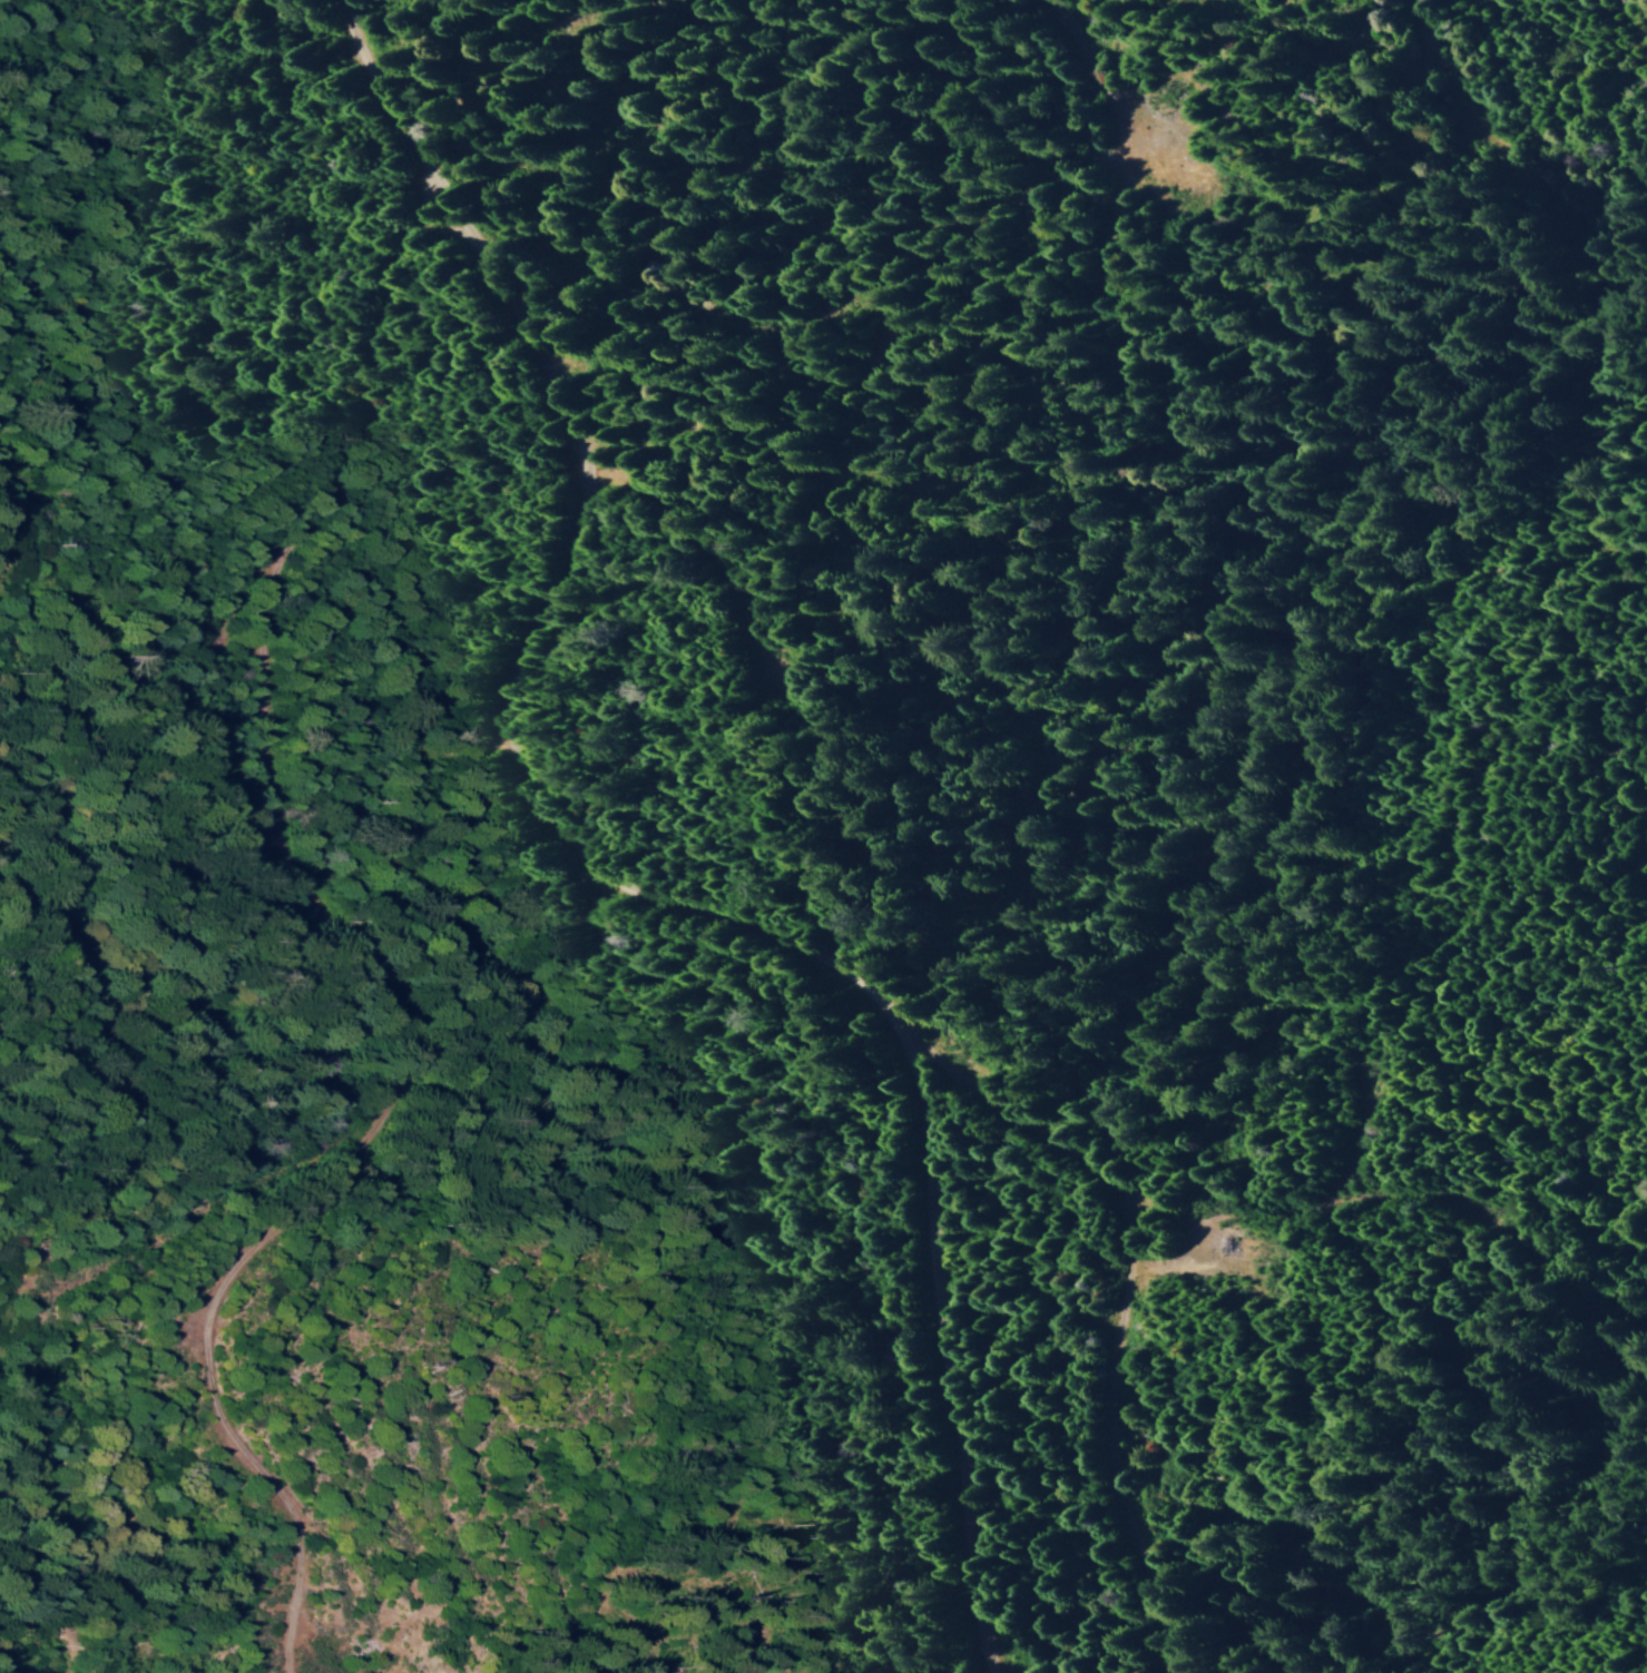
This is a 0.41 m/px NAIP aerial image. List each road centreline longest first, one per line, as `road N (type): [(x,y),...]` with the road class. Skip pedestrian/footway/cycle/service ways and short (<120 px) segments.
road 1 (residential): [(325,1672),(291,1614),(293,1510),(231,1434),(208,1352),(222,1290),(246,1249),(376,1131),(419,1049),(410,1018),(287,827),(265,655),(269,612),(295,543),(342,481),(375,362),(380,299),(415,219),(437,197)]

